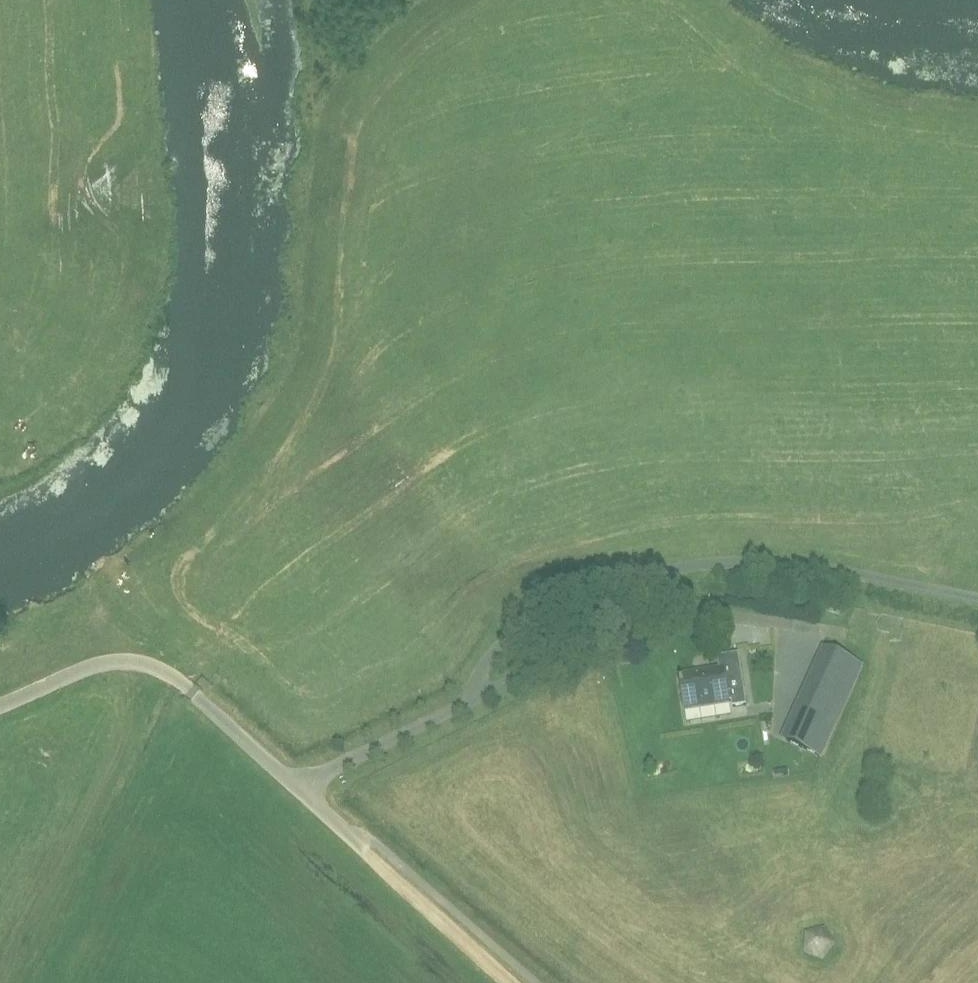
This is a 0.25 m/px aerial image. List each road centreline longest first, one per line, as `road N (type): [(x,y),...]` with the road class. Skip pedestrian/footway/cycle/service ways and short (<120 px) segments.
road 1 (unclassified): [(340,826),(182,684),(145,664),(98,665),(0,707)]
road 2 (track): [(165,673),(11,982)]
road 3 (track): [(509,982),(340,826)]

